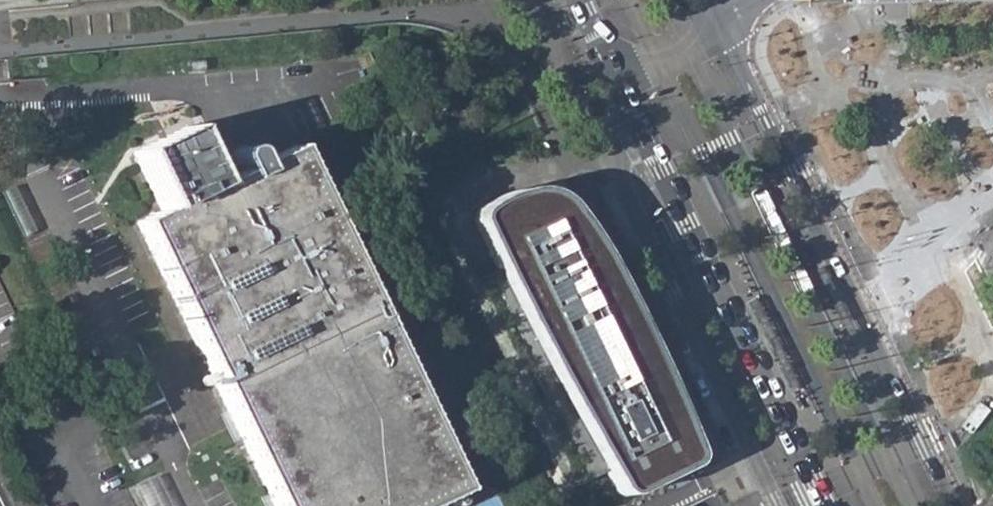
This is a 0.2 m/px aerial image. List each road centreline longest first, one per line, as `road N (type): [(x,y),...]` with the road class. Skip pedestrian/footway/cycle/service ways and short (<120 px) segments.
road 1 (primary): [(953,505),(721,19)]
road 2 (primary): [(634,109),(826,505)]
road 3 (tertiary): [(634,109),(617,131),(614,161),(779,505)]
road 4 (primary): [(613,64),(640,65),(698,42),(721,19)]

